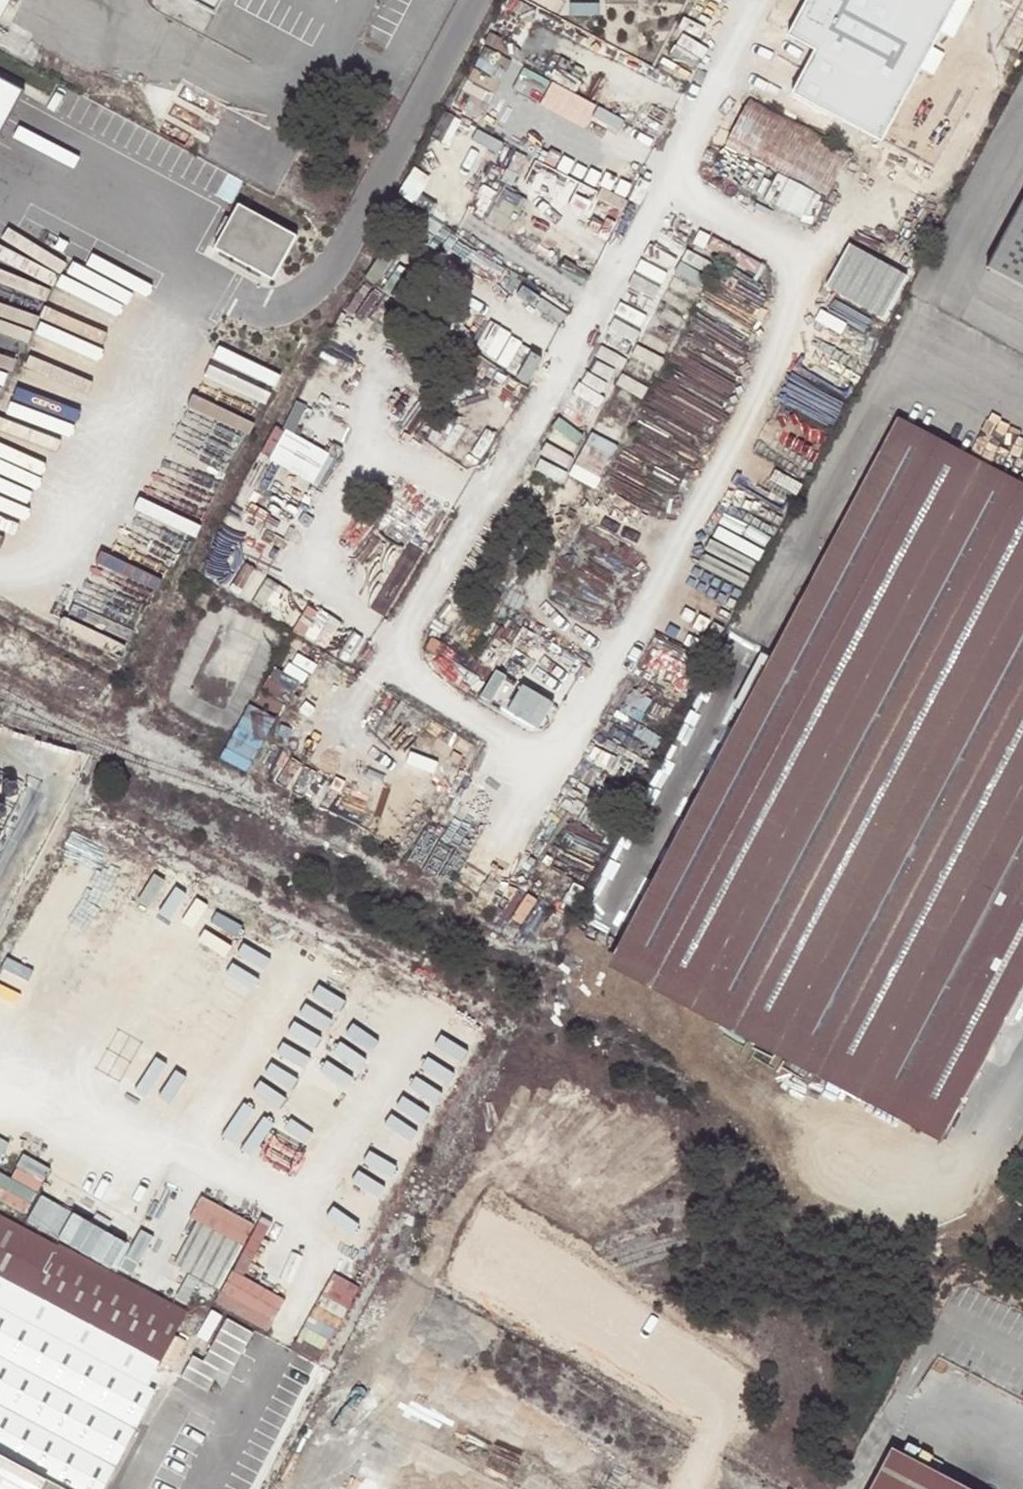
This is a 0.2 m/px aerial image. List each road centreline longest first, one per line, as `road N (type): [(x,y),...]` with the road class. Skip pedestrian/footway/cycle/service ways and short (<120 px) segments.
road 1 (track): [(971,1161),(943,1187),(917,1189),(842,1158)]

